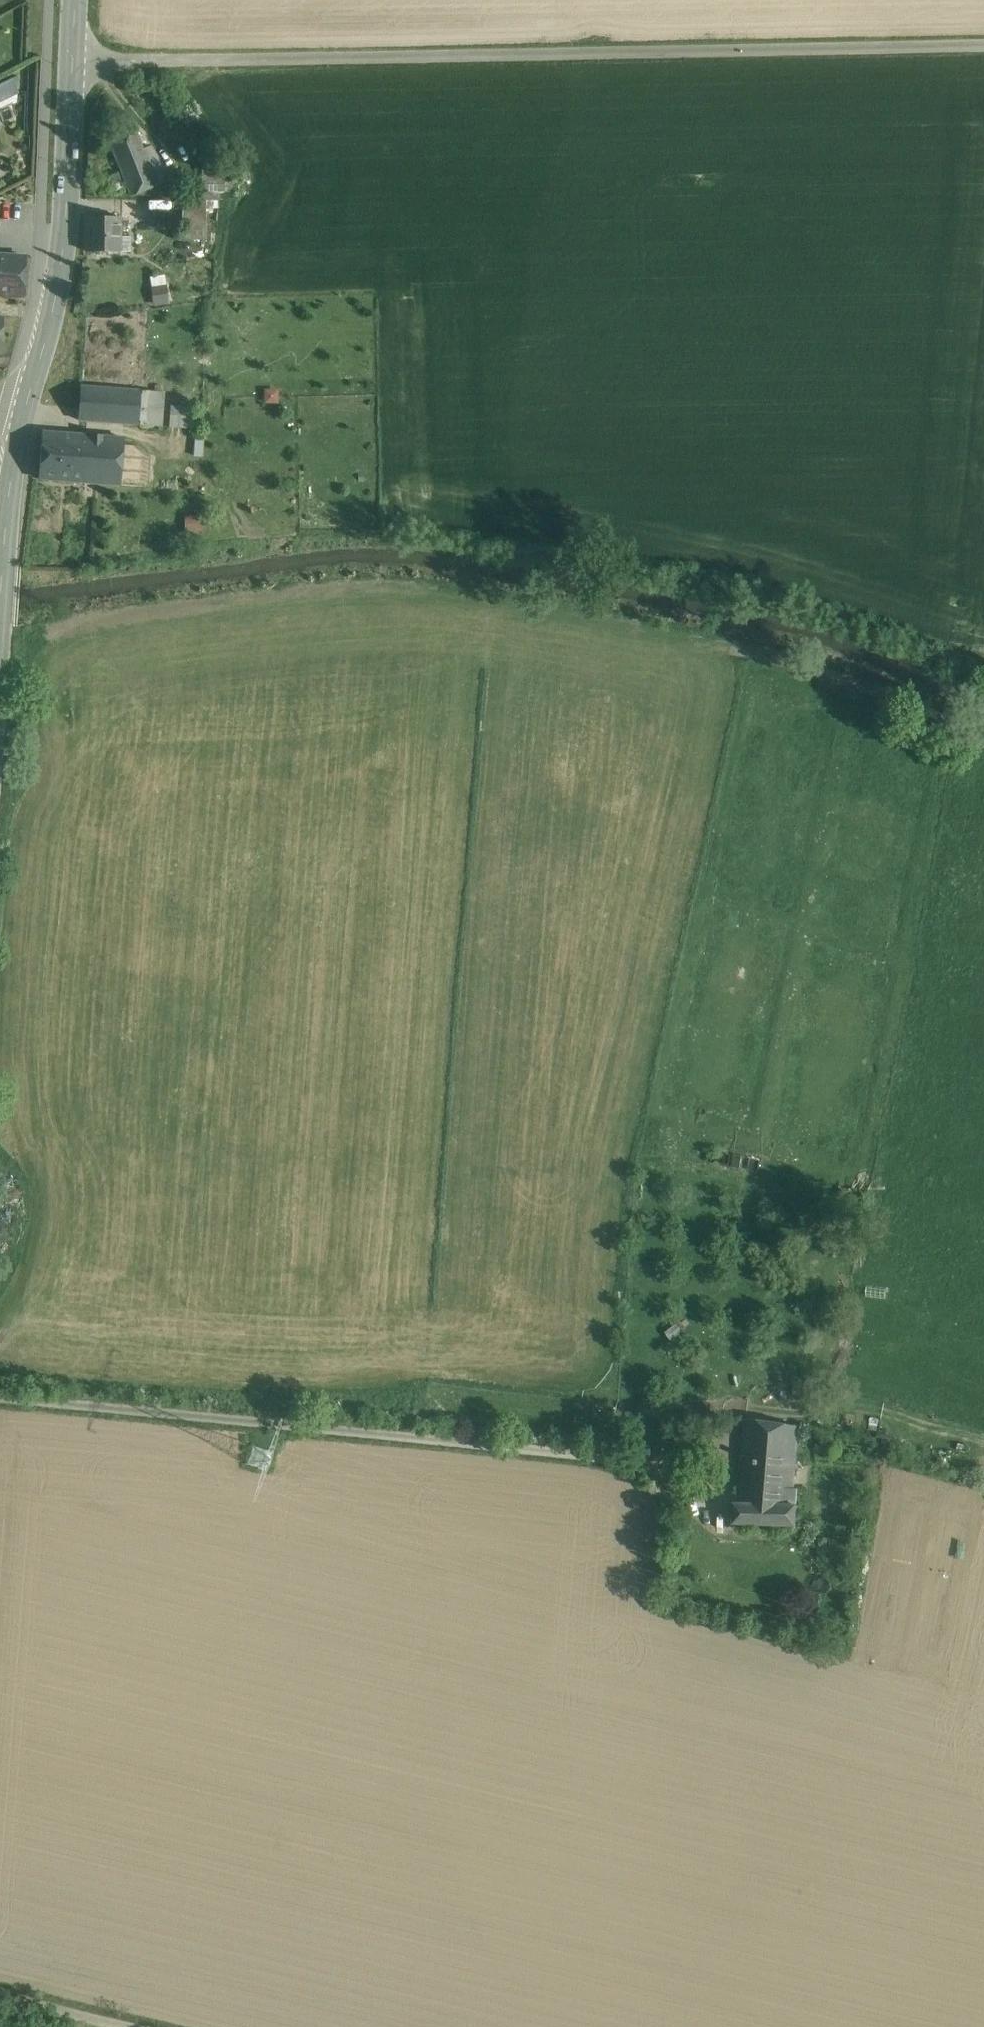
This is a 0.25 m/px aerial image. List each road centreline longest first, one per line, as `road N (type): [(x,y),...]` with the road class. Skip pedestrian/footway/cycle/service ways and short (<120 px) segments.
road 1 (unclassified): [(72,59),(983,44)]
road 2 (tertiary): [(26,402),(63,251),(72,59)]
road 3 (tertiary): [(0,610),(26,402)]
road 4 (track): [(0,1997),(127,2026)]

